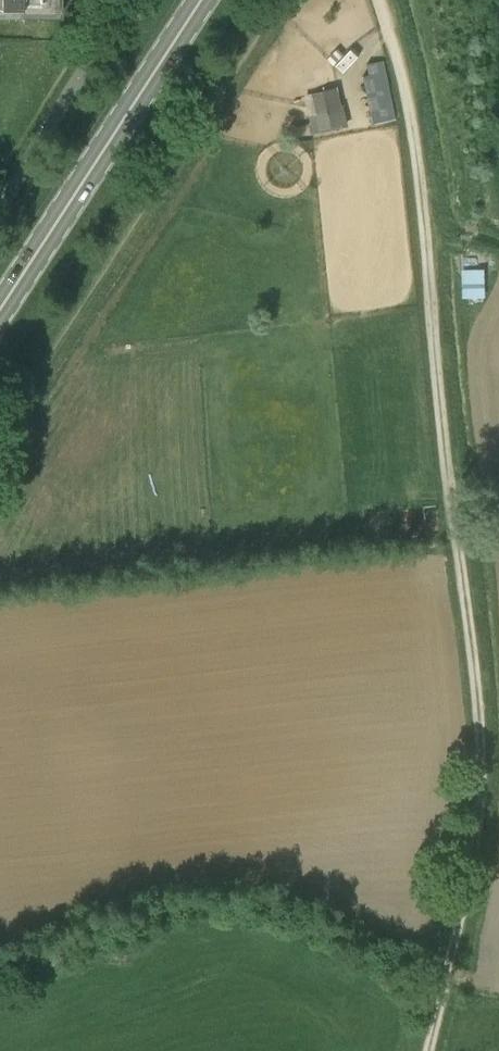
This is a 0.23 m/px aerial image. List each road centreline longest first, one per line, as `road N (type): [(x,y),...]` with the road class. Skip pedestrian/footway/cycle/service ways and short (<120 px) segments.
road 1 (track): [(419,1050),(467,860),(475,722),(413,114),(383,0)]
road 2 (primary): [(0,309),(202,0)]

